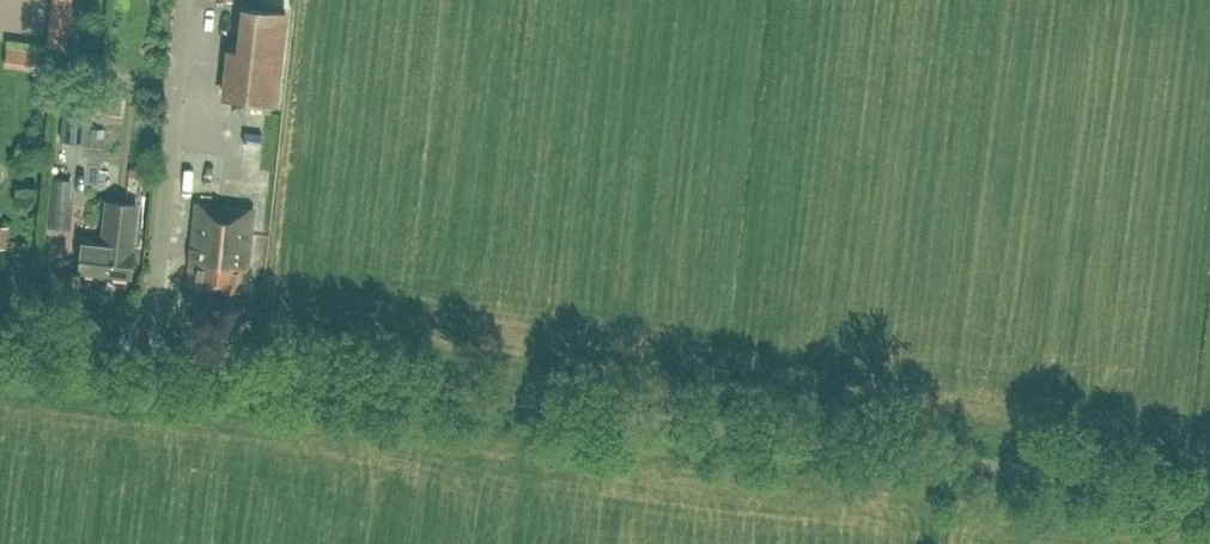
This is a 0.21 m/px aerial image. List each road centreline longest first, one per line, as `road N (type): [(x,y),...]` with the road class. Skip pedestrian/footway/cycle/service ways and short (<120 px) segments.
road 1 (unclassified): [(1209,496),(0,327)]

